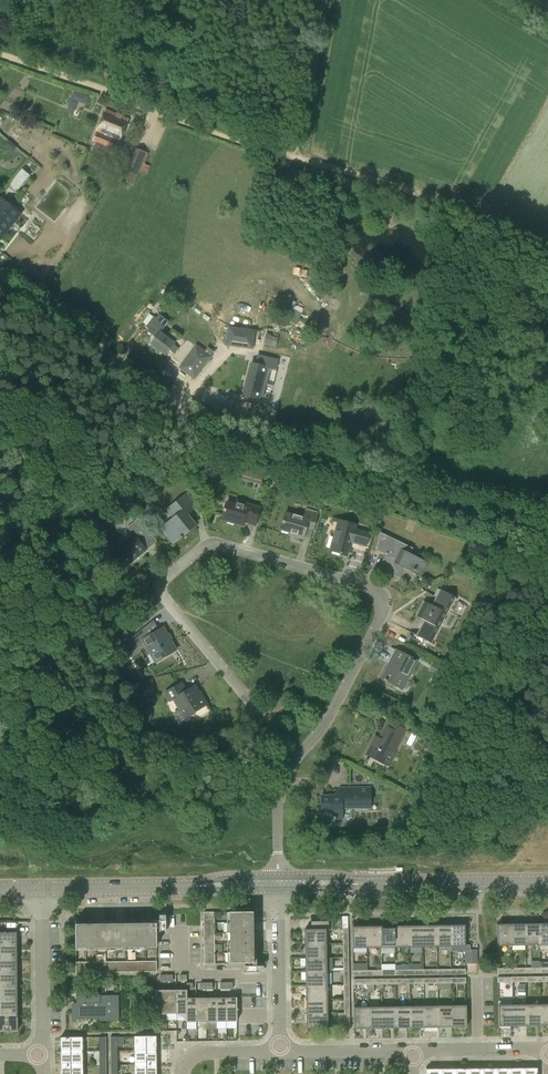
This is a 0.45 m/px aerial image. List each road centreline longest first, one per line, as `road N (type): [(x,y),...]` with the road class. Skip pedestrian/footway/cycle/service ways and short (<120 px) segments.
road 1 (residential): [(275,883),(275,797),(364,636),(377,587),(200,542),(170,567),(177,617),(195,649),(256,713)]
road 2 (unclassified): [(547,507),(391,487),(240,439),(0,284)]
road 3 (unclassified): [(0,52),(466,211),(547,255)]
road 4 (tertiary): [(275,883),(547,882)]
road 5 (tertiary): [(39,888),(275,883)]
road 6 (residential): [(279,1051),(275,883)]
road 7 (residential): [(39,888),(42,1055)]
road 8 (residential): [(412,1050),(547,1048)]
road 9 (residential): [(279,1051),(412,1050)]

